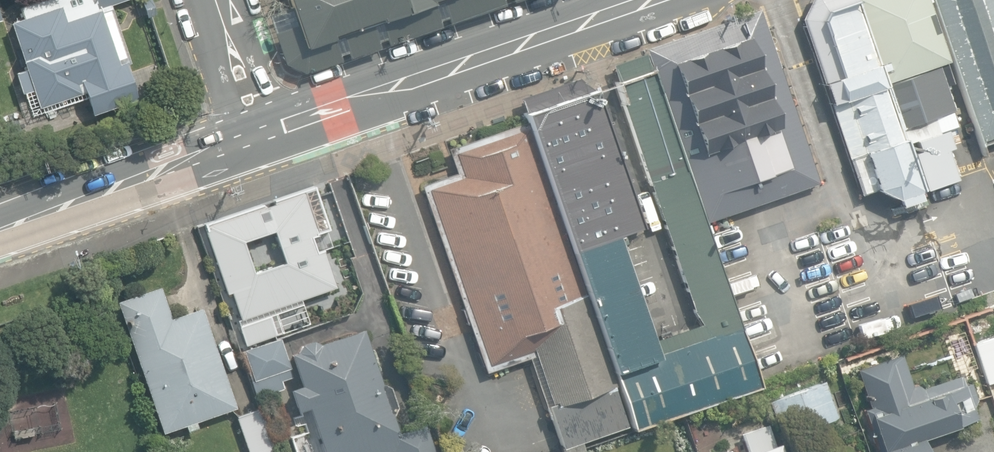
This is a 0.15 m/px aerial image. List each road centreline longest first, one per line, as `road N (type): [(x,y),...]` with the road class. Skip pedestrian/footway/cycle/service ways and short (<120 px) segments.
road 1 (secondary): [(652,0),(260,138)]
road 2 (secondary): [(260,138),(0,229)]
road 3 (residential): [(260,138),(214,0)]

